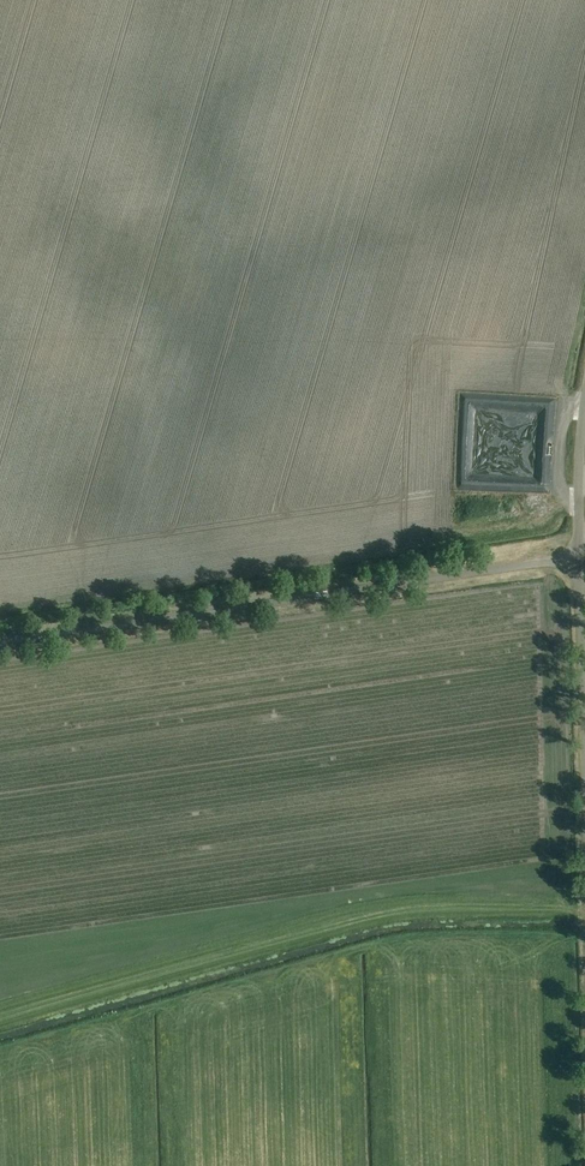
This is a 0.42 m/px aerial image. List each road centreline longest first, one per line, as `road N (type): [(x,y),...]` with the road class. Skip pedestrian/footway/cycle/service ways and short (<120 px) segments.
road 1 (unclassified): [(0,643),(580,558)]
road 2 (unclassified): [(584,736),(580,558)]
road 3 (unclassified): [(580,558),(584,399)]

